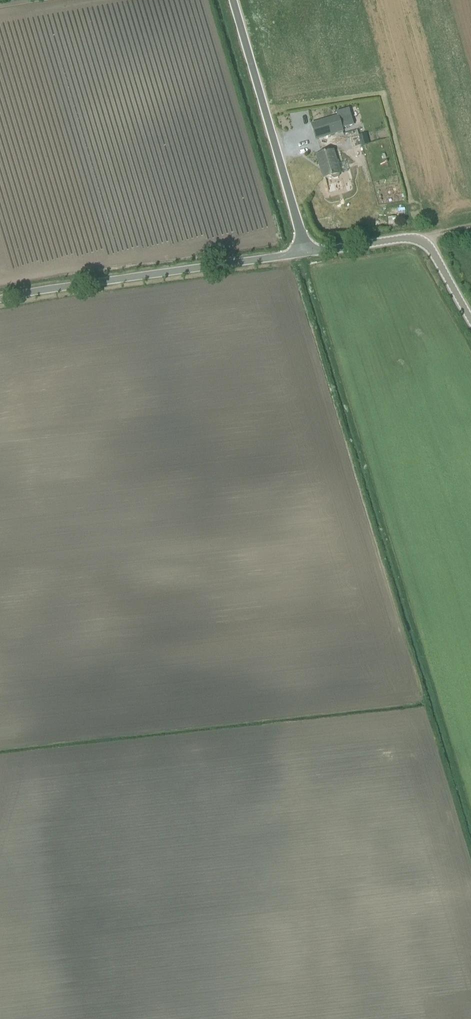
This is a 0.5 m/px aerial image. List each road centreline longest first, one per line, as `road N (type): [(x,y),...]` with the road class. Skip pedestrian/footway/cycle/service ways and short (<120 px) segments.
road 1 (unclassified): [(0,299),(308,253)]
road 2 (unclassified): [(308,253),(233,0)]
road 3 (unclassified): [(470,321),(423,241),(308,253)]

